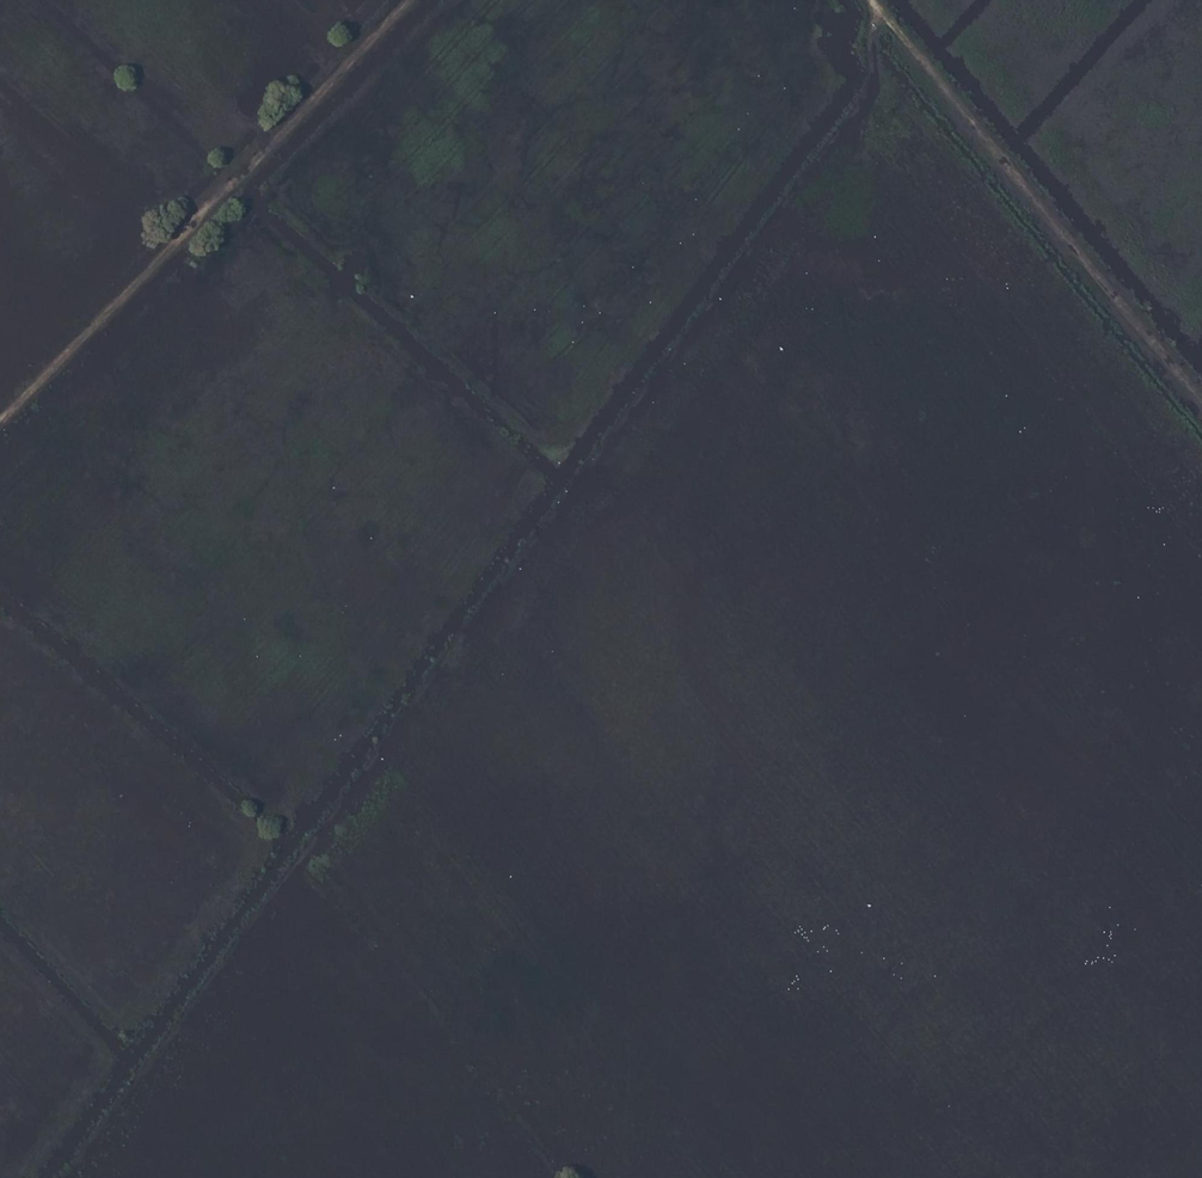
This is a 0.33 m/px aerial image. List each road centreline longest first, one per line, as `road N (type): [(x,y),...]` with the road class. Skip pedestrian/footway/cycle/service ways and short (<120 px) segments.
road 1 (track): [(412,0),(0,427)]
road 2 (track): [(878,0),(1201,383)]

